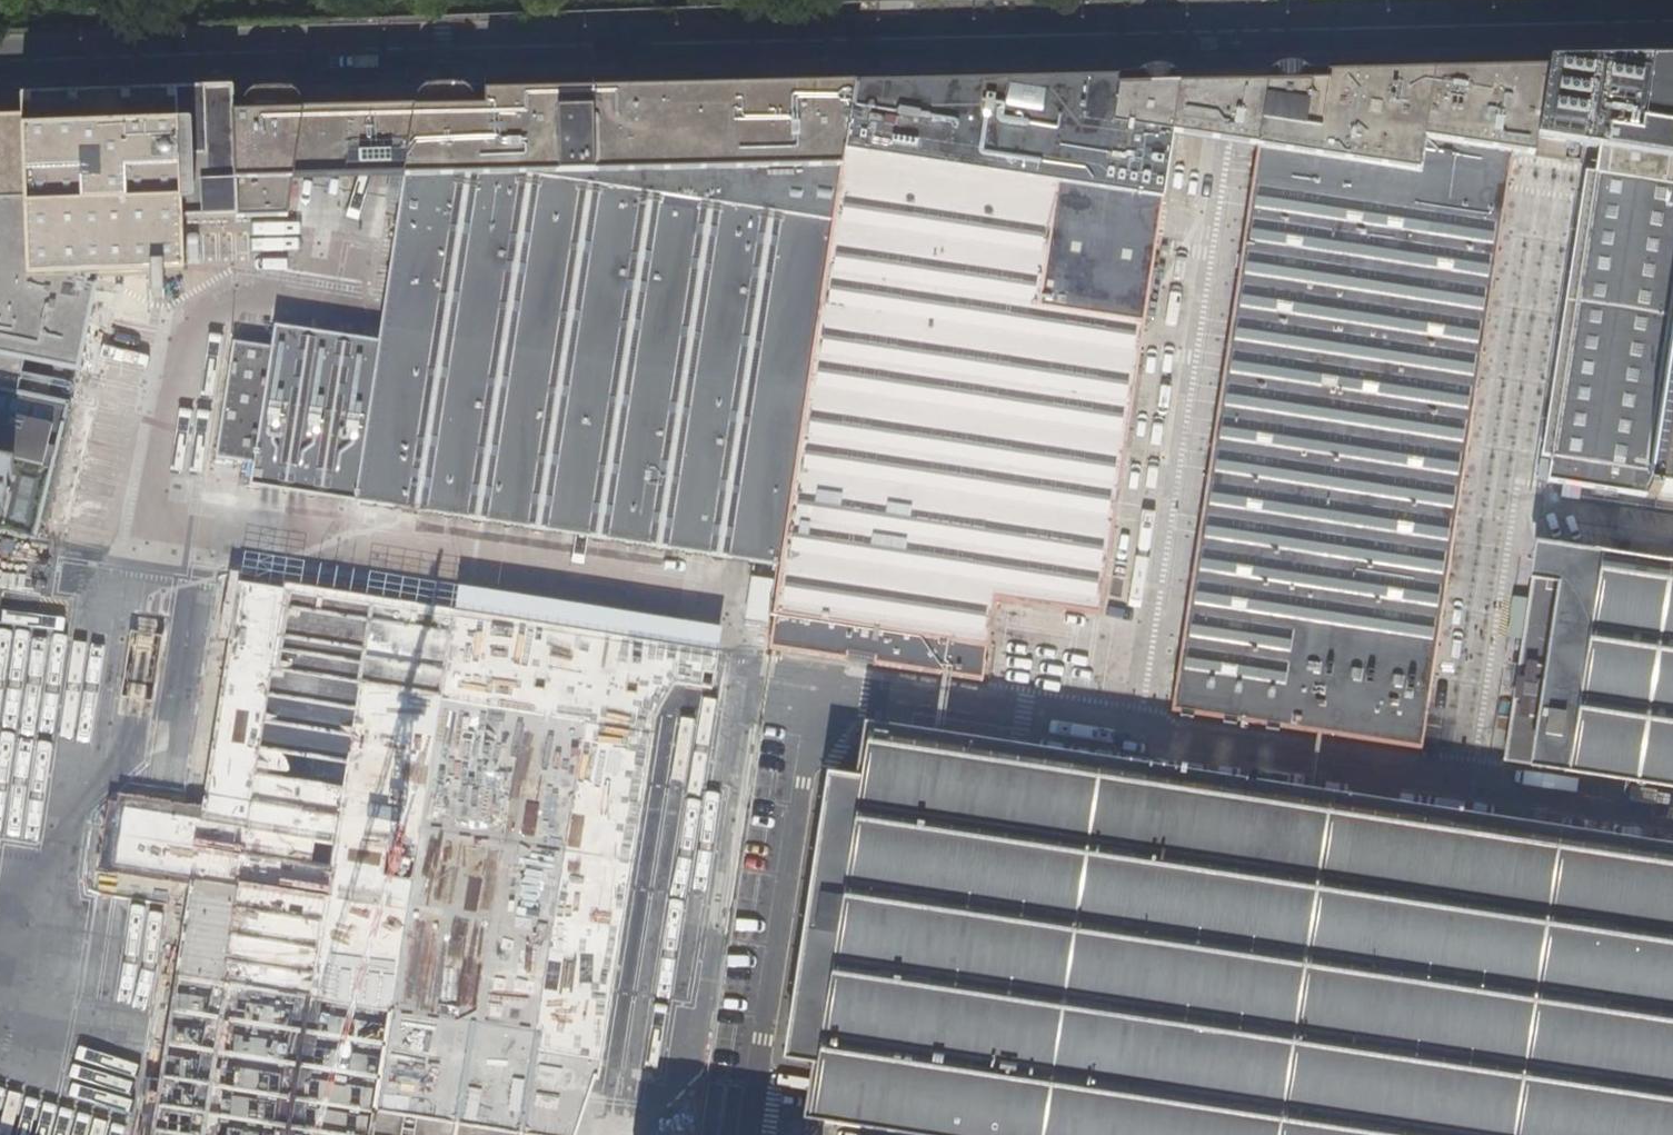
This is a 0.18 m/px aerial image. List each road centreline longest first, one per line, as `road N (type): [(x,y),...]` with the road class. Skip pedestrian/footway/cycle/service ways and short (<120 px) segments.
road 1 (residential): [(1672,17),(0,59)]

